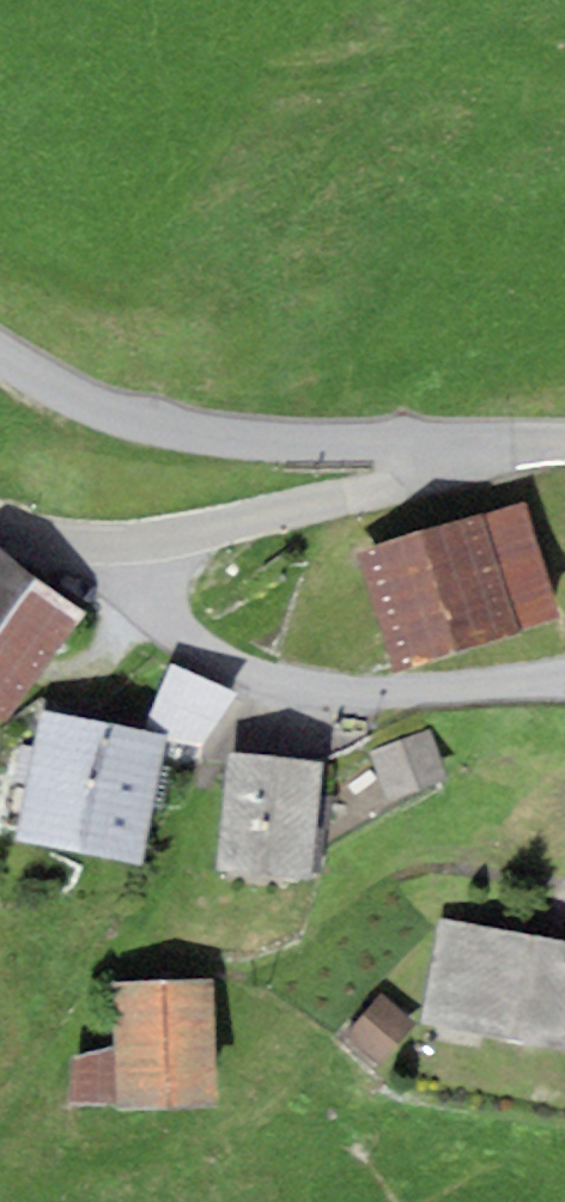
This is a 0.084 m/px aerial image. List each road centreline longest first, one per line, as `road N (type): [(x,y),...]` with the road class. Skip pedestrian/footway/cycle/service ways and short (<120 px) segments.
road 1 (residential): [(498,445),(176,424),(100,407),(0,352)]
road 2 (residential): [(498,445),(118,547),(0,524)]

